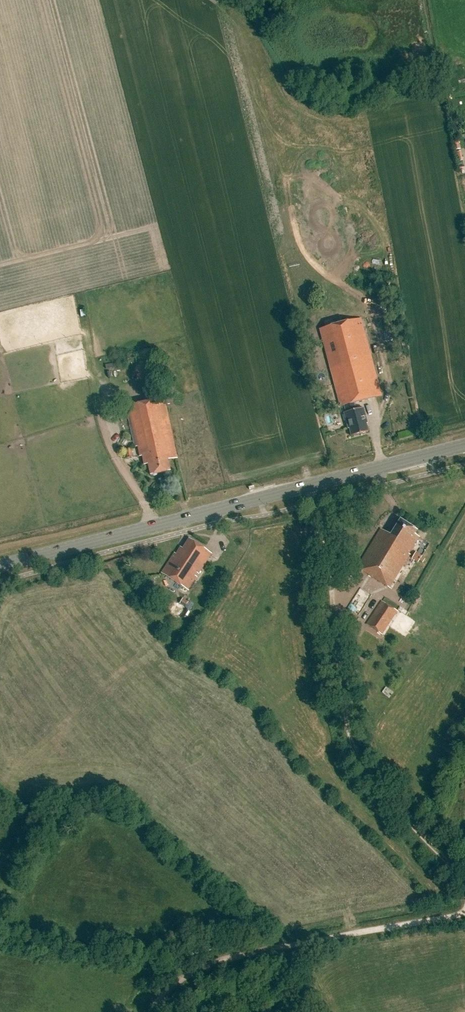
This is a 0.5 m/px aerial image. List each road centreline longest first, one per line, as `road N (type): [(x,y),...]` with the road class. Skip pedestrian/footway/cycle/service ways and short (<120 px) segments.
road 1 (primary): [(0,567),(464,446)]
road 2 (track): [(309,487),(355,749),(382,791),(464,885)]
road 3 (track): [(150,1011),(179,980),(226,959),(464,915)]

